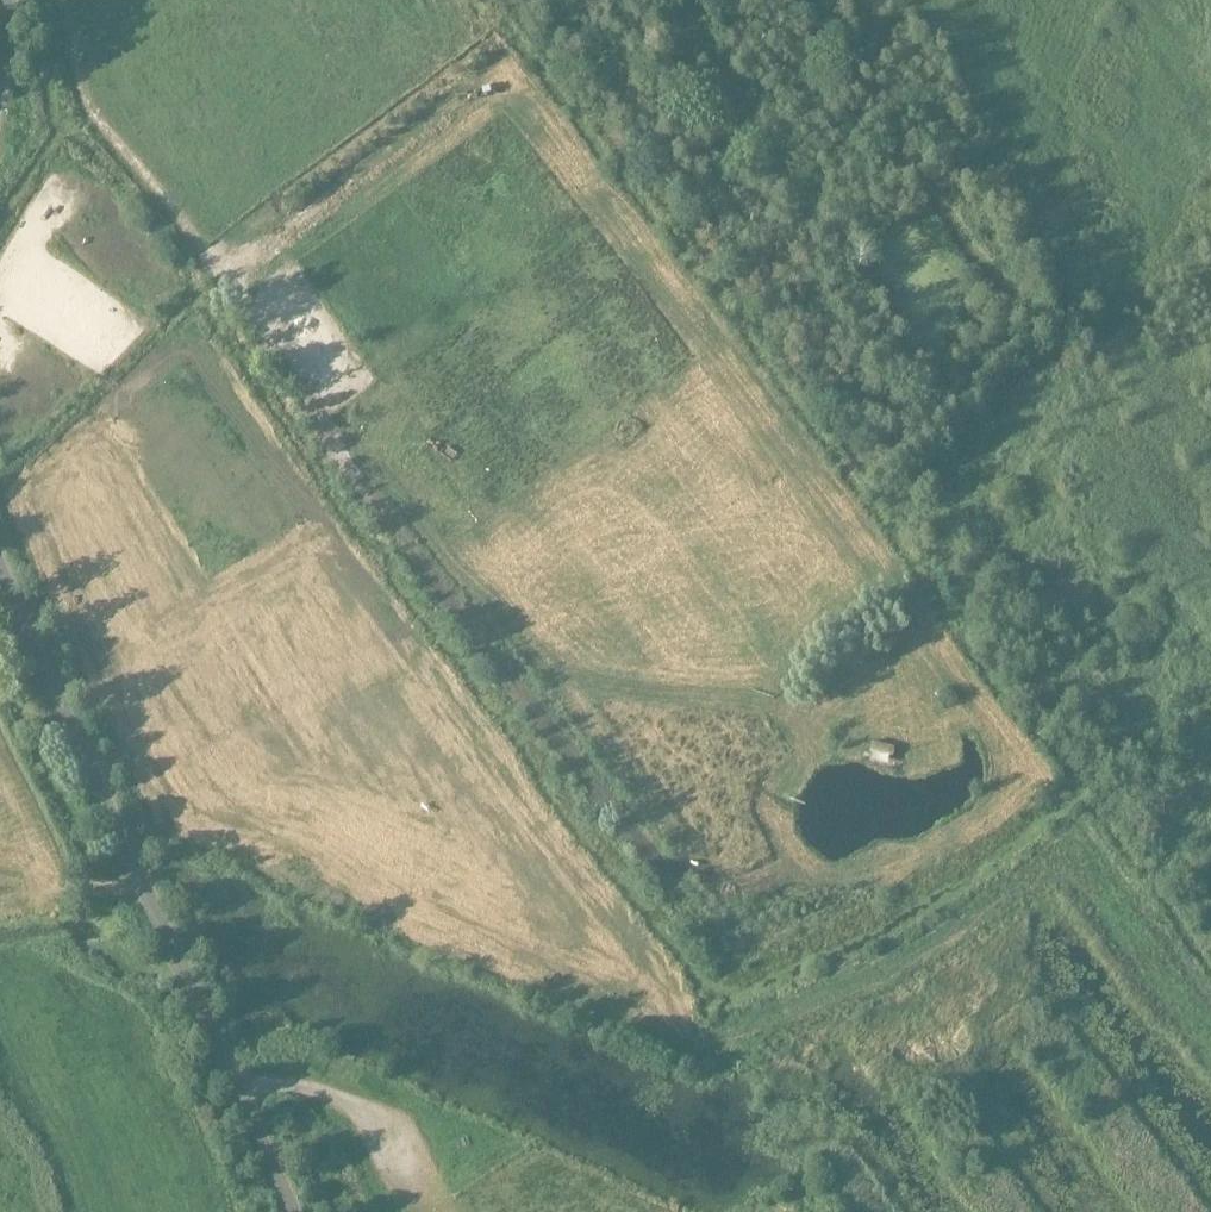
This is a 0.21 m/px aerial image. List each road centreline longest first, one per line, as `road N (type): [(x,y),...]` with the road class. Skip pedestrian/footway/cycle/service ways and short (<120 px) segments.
road 1 (unclassified): [(298,1211),(0,592)]

